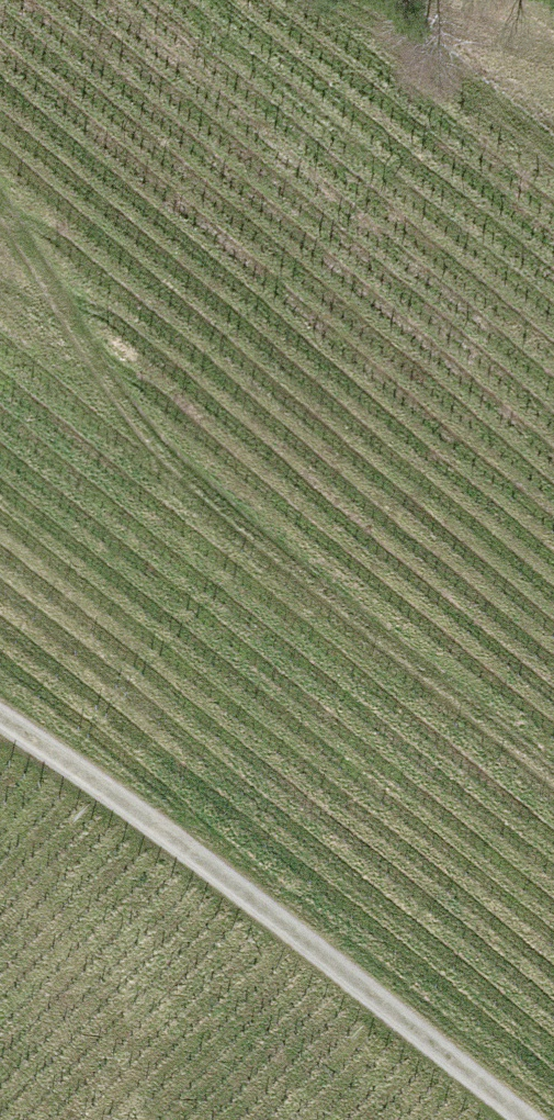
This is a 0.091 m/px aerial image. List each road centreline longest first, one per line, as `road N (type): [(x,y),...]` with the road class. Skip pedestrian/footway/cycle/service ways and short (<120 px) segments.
road 1 (track): [(553,798),(120,423),(0,231)]
road 2 (track): [(525,1119),(96,780),(0,719)]
road 3 (track): [(337,0),(553,158)]

